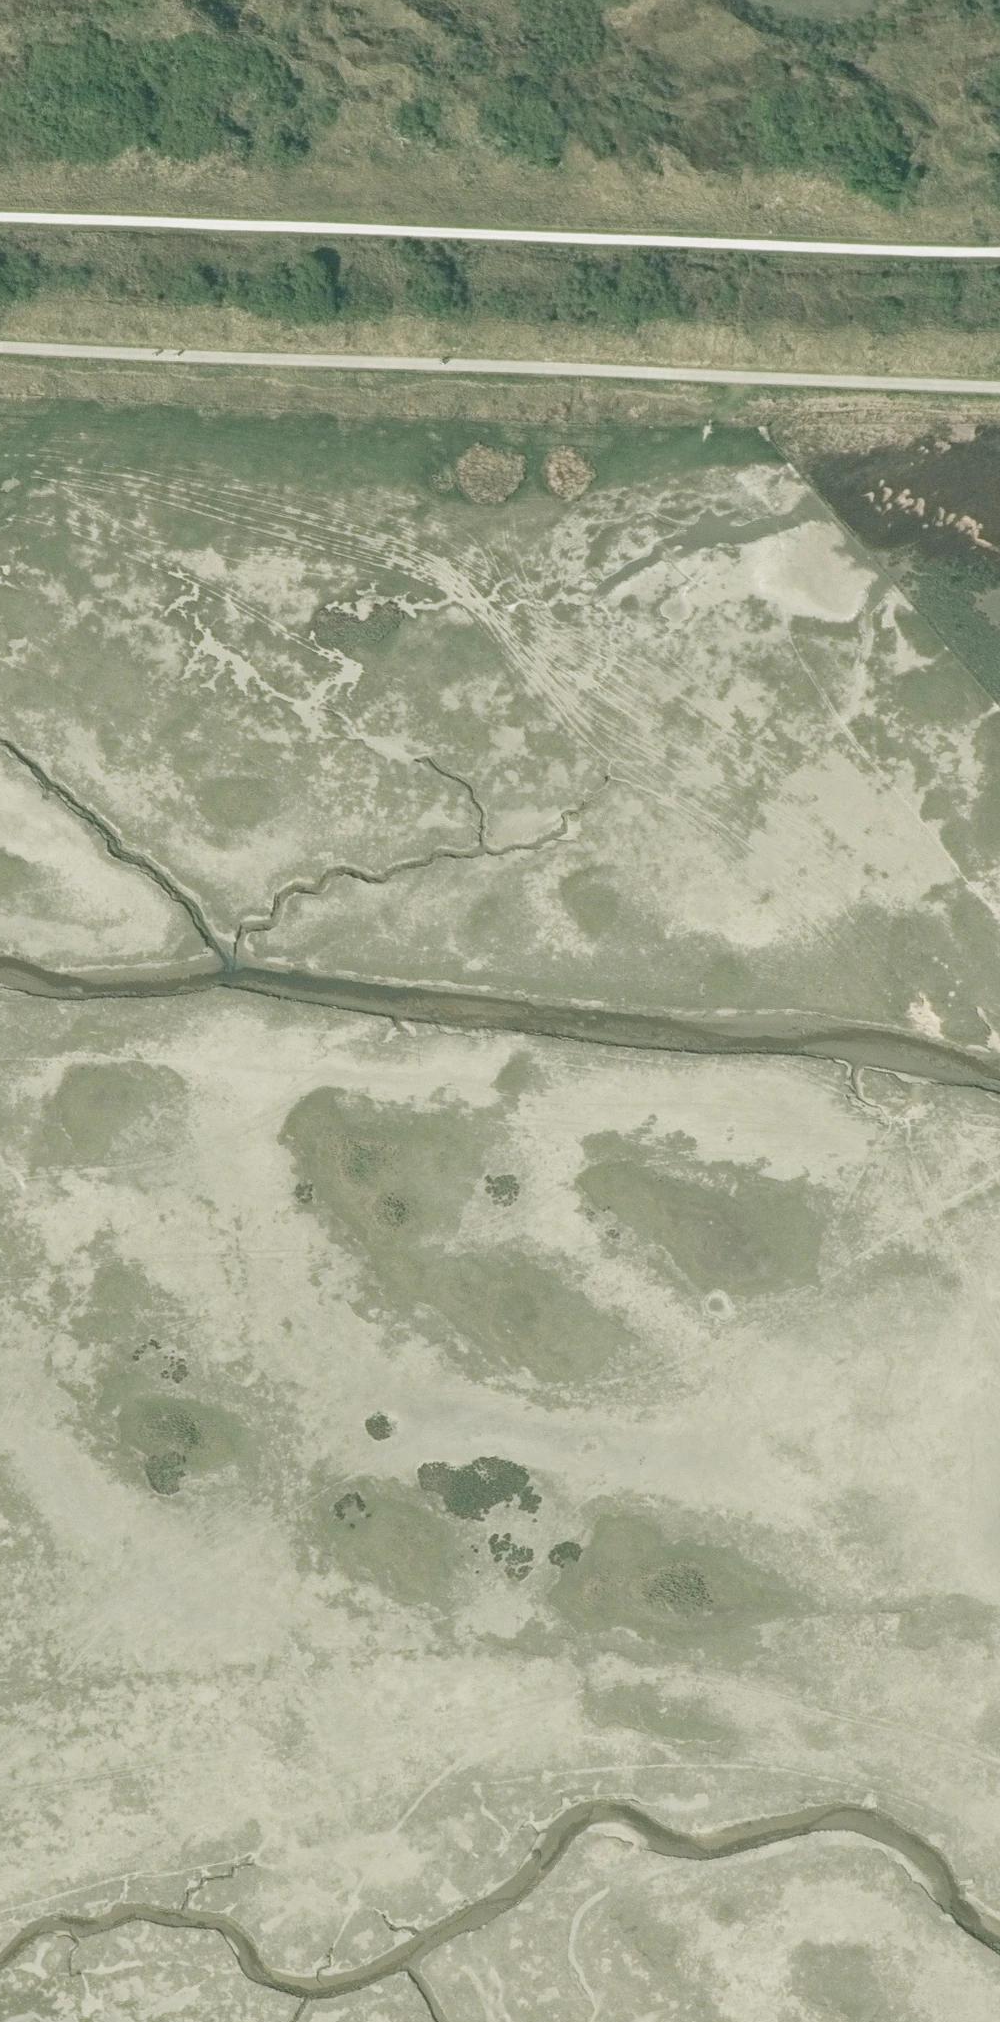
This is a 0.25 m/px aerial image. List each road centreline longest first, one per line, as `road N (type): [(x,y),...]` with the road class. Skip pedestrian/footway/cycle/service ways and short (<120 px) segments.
road 1 (track): [(999,1772),(897,1734),(721,1692),(645,1685),(56,1790),(0,1807)]

